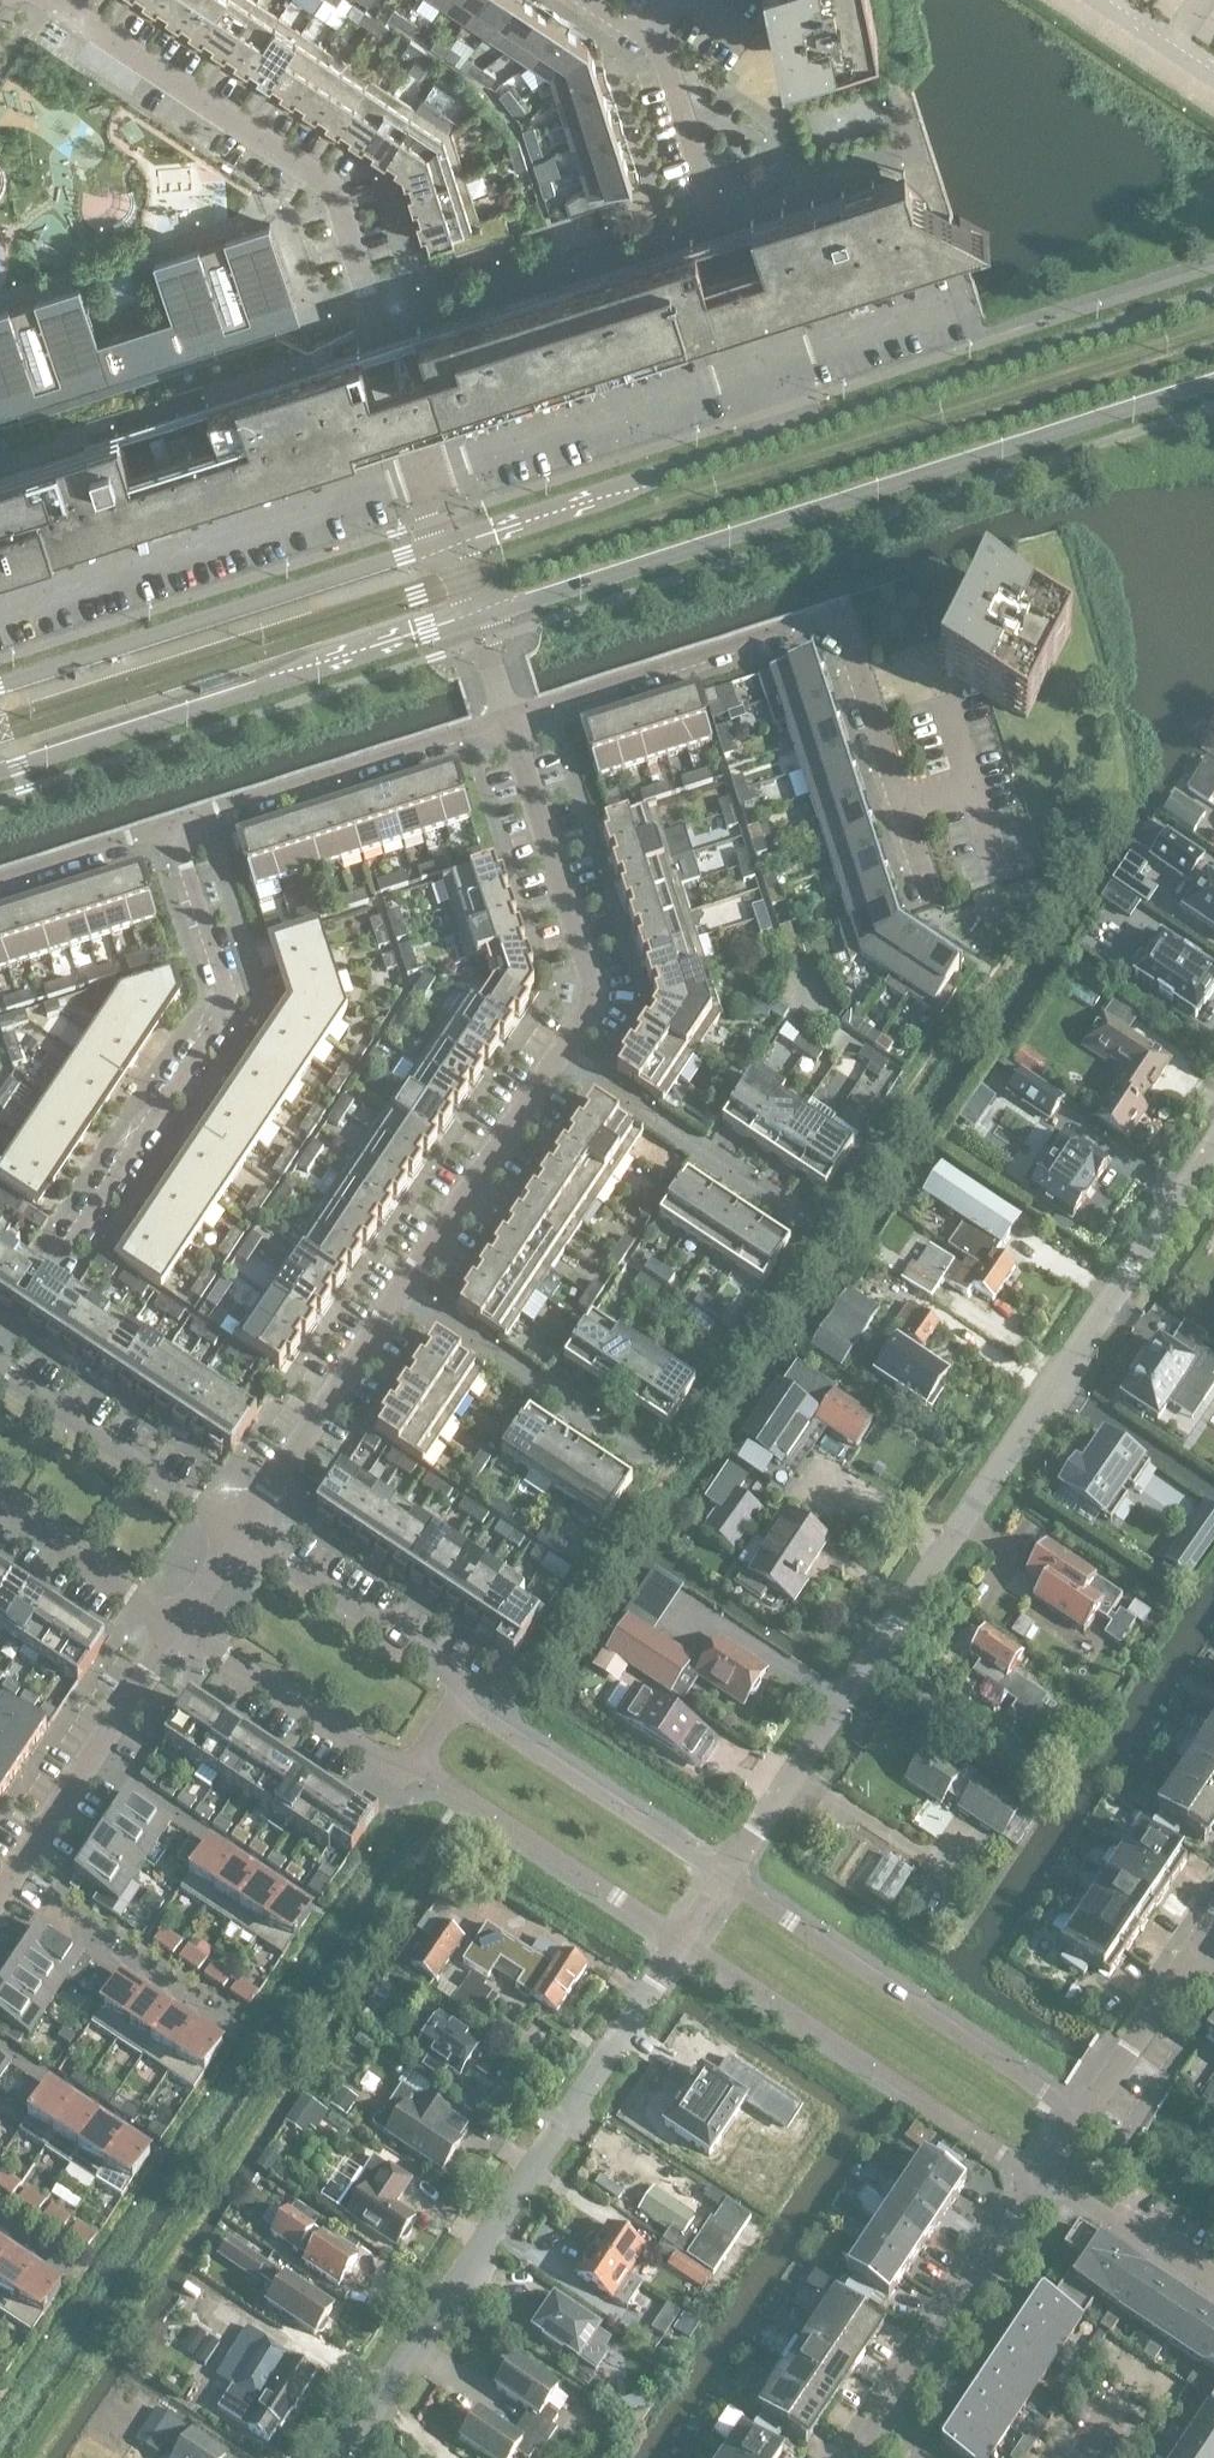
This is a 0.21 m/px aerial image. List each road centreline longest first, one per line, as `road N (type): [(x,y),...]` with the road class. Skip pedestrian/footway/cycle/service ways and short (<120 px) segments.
road 1 (track): [(502,1719),(1053,890)]
road 2 (residential): [(243,1537),(599,998),(512,722)]
road 3 (residential): [(725,1873),(1213,1149)]
road 4 (secondary): [(1213,296),(452,542)]
road 5 (secondary): [(478,619),(1213,383)]
road 6 (unclassified): [(452,542),(335,189),(53,0)]
road 7 (residential): [(934,905),(840,627),(512,722)]
road 8 (residential): [(345,2457),(681,1947)]
road 9 (residential): [(180,827),(234,1007),(0,1356)]
road 10 (secondary): [(0,773),(478,619)]
road 11 (secondary): [(452,542),(0,685)]
road 12 (residential): [(1086,2116),(725,1873)]
road 13 (residential): [(681,1947),(1042,2183)]
road 14 (unclassified): [(759,369),(666,66),(580,0)]
road 15 (residential): [(512,722),(180,827)]
road 16 (residential): [(0,1901),(180,1630)]
road 17 (residential): [(725,1873),(470,1694)]
road 18 (residential): [(419,1779),(681,1947)]
road 19 (residential): [(243,1537),(0,1375)]
road 20 (residential): [(1042,2183),(883,2419)]
road 21 (residential): [(180,1630),(419,1779)]
road 22 (residential): [(470,1694),(418,1650),(243,1537)]
road 23 (residential): [(0,1511),(180,1630)]
road 24 (residential): [(1213,2296),(1042,2183)]
road 25 (residential): [(1201,1948),(1086,2116)]
road 26 (residential): [(180,827),(0,885)]

